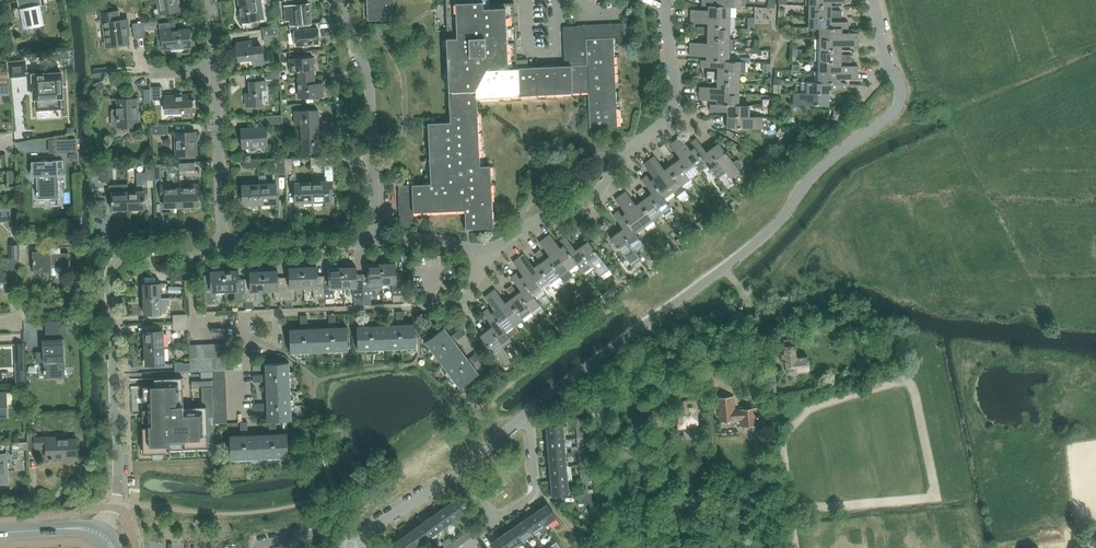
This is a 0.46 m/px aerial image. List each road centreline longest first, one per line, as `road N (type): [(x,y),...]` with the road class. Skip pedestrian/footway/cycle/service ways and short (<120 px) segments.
road 1 (residential): [(529,413),(746,251),(816,171),(892,116),(901,91),(872,0)]
road 2 (residential): [(101,537),(117,503),(109,253),(191,250)]
road 3 (residential): [(373,242),(370,94),(341,0)]
road 4 (residential): [(483,252),(588,208),(670,116)]
road 5 (residential): [(191,250),(196,333),(246,336),(238,407)]
road 6 (residential): [(457,474),(493,521),(536,492),(529,413)]
road 7 (residential): [(220,249),(212,72)]
road 8 (residential): [(220,249),(373,242)]
road 9 (residential): [(352,546),(457,474)]

